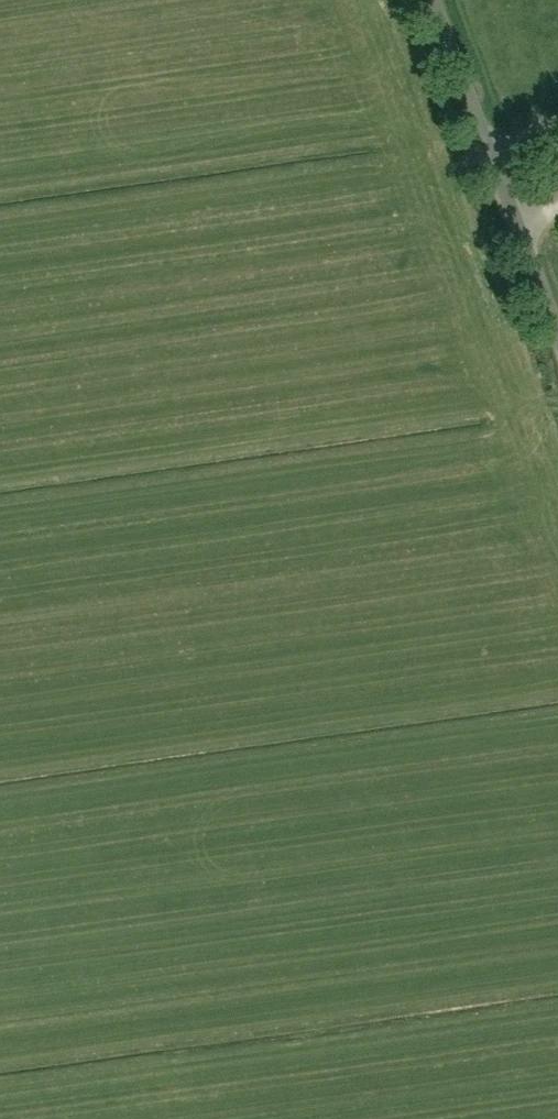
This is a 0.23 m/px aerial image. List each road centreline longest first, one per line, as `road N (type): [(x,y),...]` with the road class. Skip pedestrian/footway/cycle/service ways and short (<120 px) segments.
road 1 (unclassified): [(557,320),(437,0)]

